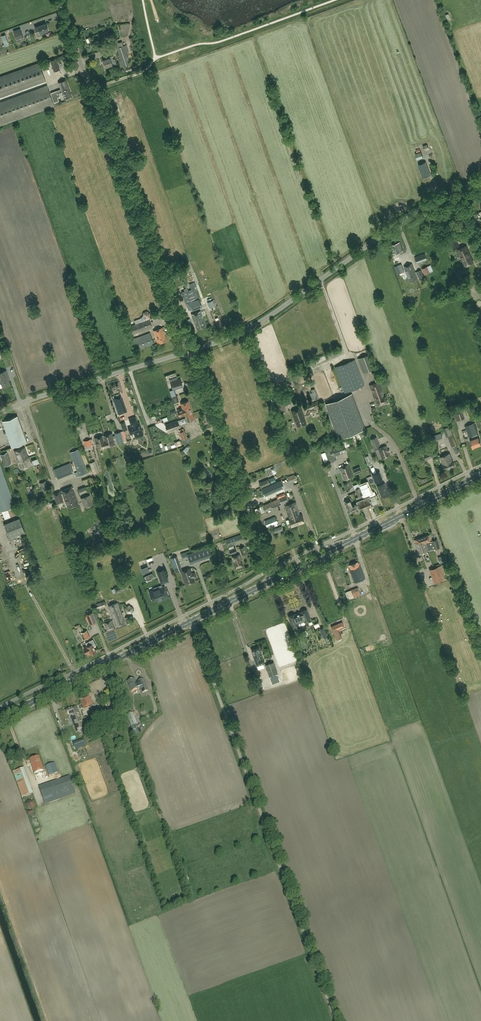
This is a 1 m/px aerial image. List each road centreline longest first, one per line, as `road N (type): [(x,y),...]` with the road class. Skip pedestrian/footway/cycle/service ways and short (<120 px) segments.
road 1 (unclassified): [(337,1020),(191,622)]
road 2 (unclassified): [(58,0),(190,351)]
road 3 (unclassified): [(190,351),(263,320),(420,209),(480,182)]
road 4 (unclassified): [(274,580),(190,351)]
road 5 (secondary): [(274,580),(480,475)]
road 6 (secondary): [(0,718),(191,622)]
road 7 (unclassified): [(0,414),(190,351)]

